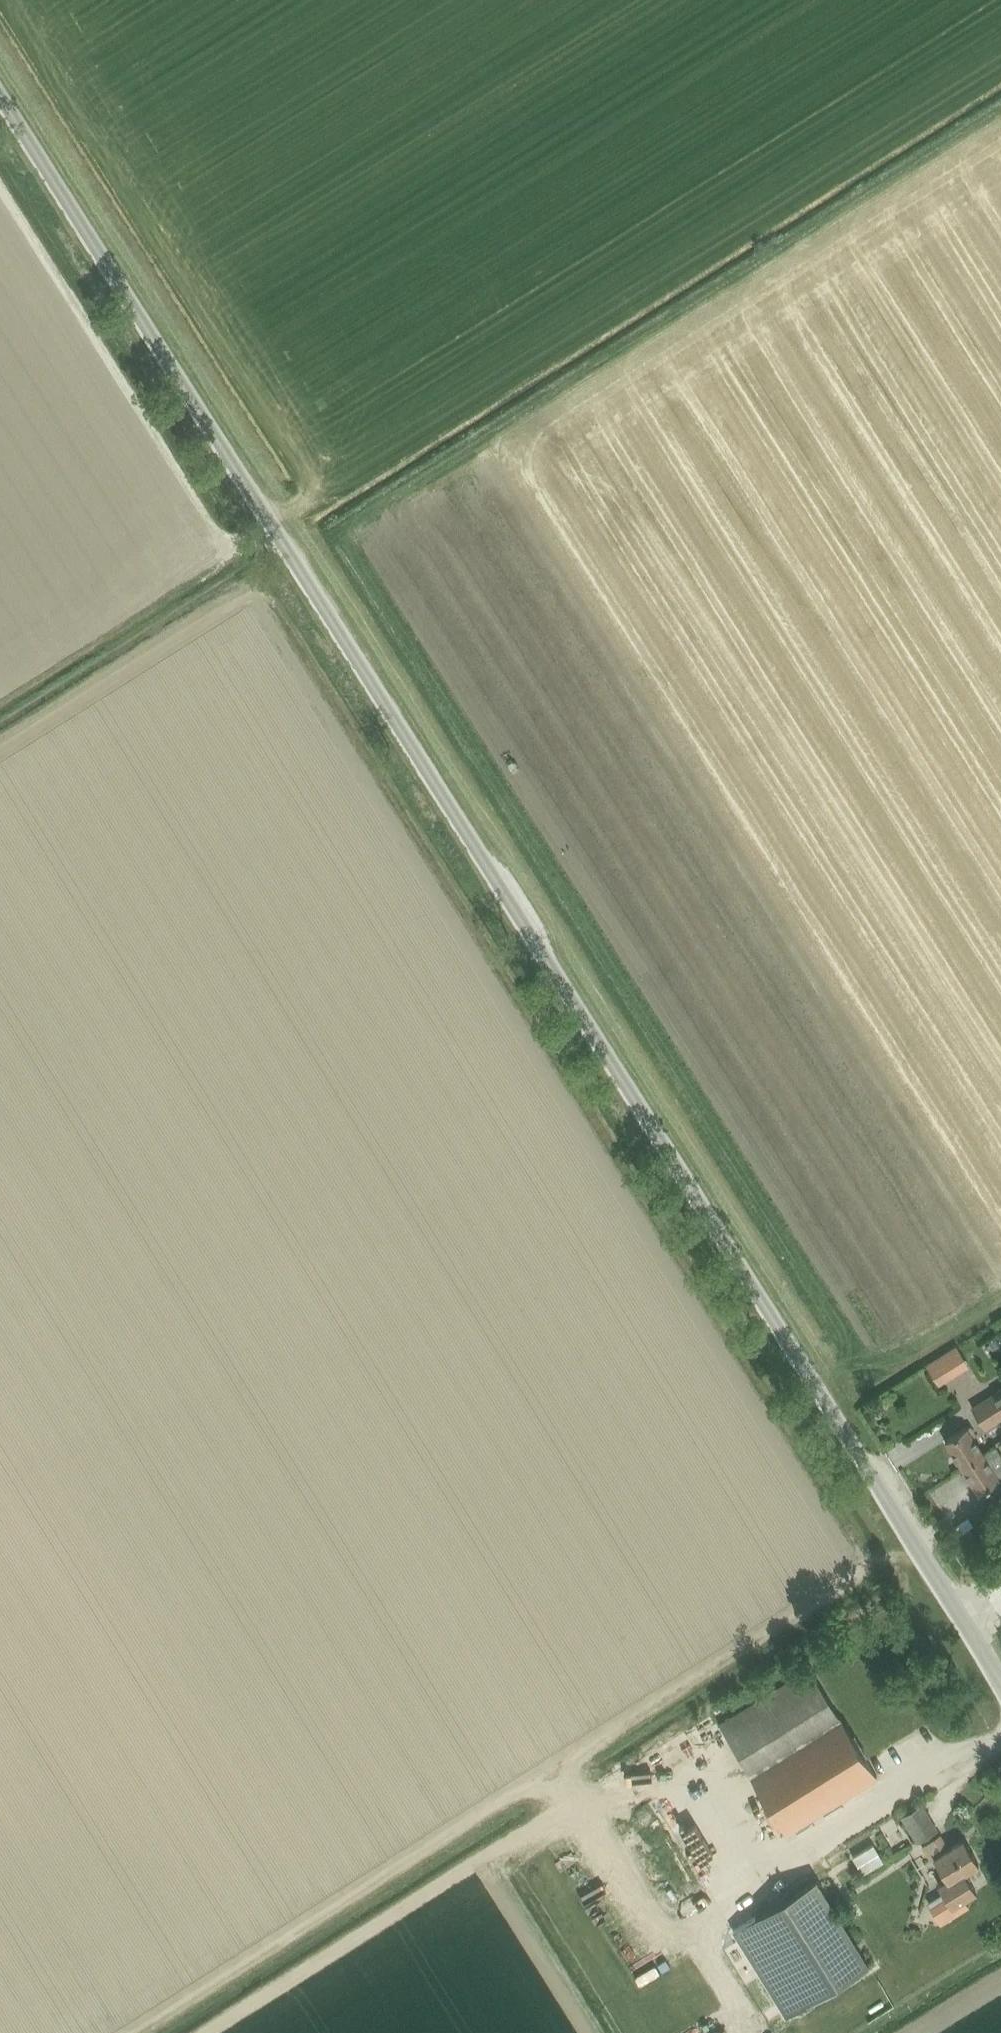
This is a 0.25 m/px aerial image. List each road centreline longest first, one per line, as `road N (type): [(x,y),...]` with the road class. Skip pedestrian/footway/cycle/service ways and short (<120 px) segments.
road 1 (unclassified): [(1000,1680),(0,97)]

